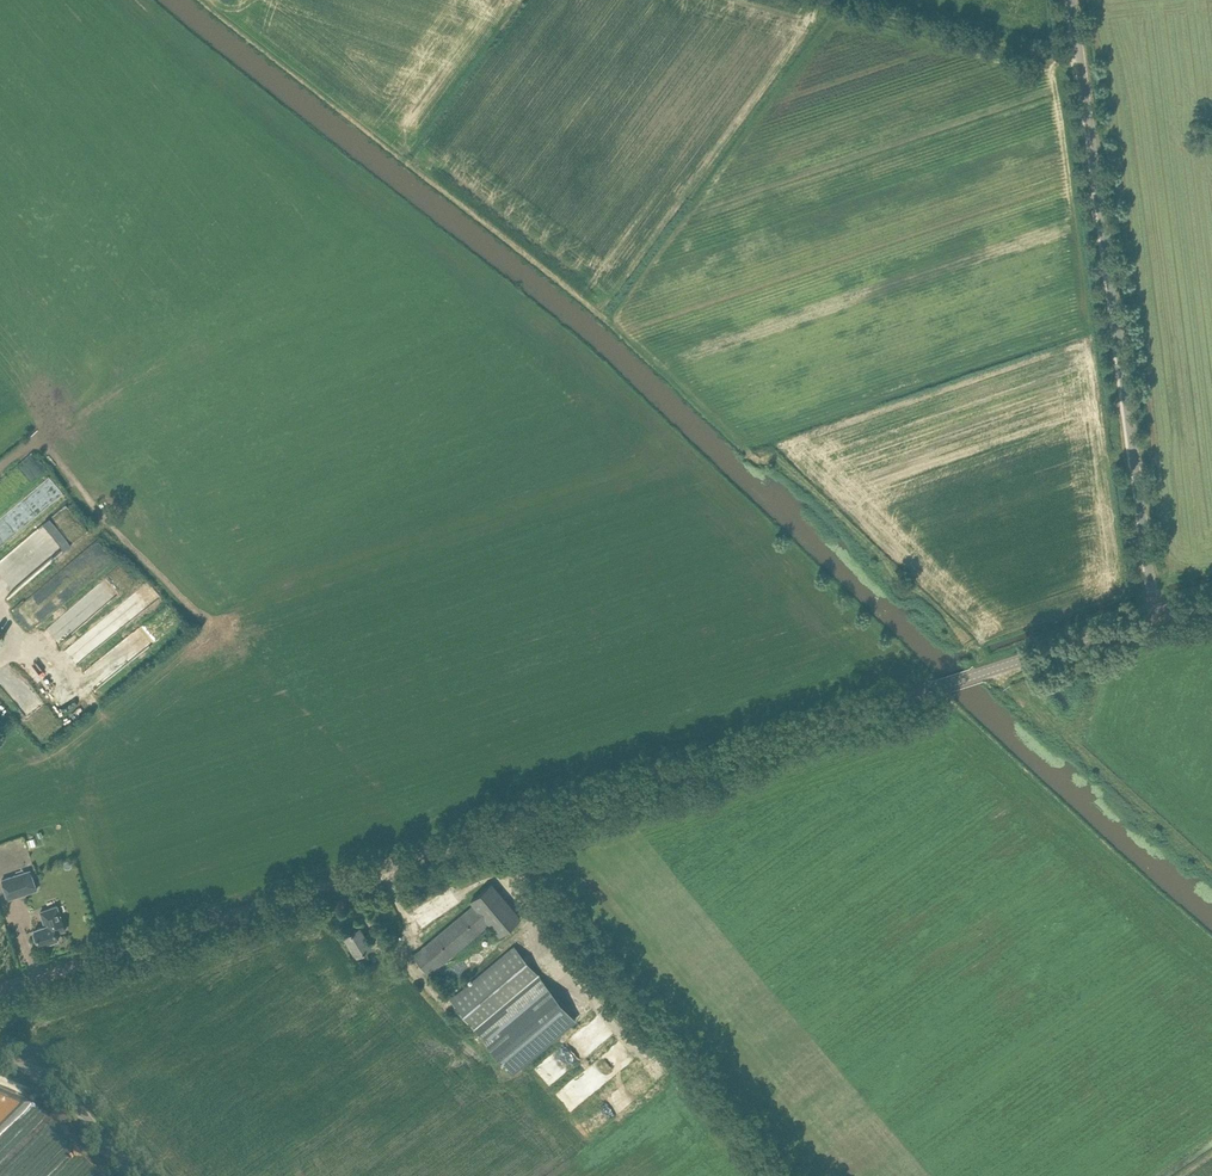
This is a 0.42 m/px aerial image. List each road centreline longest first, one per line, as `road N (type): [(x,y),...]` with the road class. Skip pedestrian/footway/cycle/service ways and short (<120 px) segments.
road 1 (tertiary): [(0,990),(1161,615)]
road 2 (unclassified): [(1161,615),(1071,0)]
road 3 (track): [(1080,64),(859,0)]
road 4 (unclassified): [(136,1175),(54,1079),(0,1053)]

